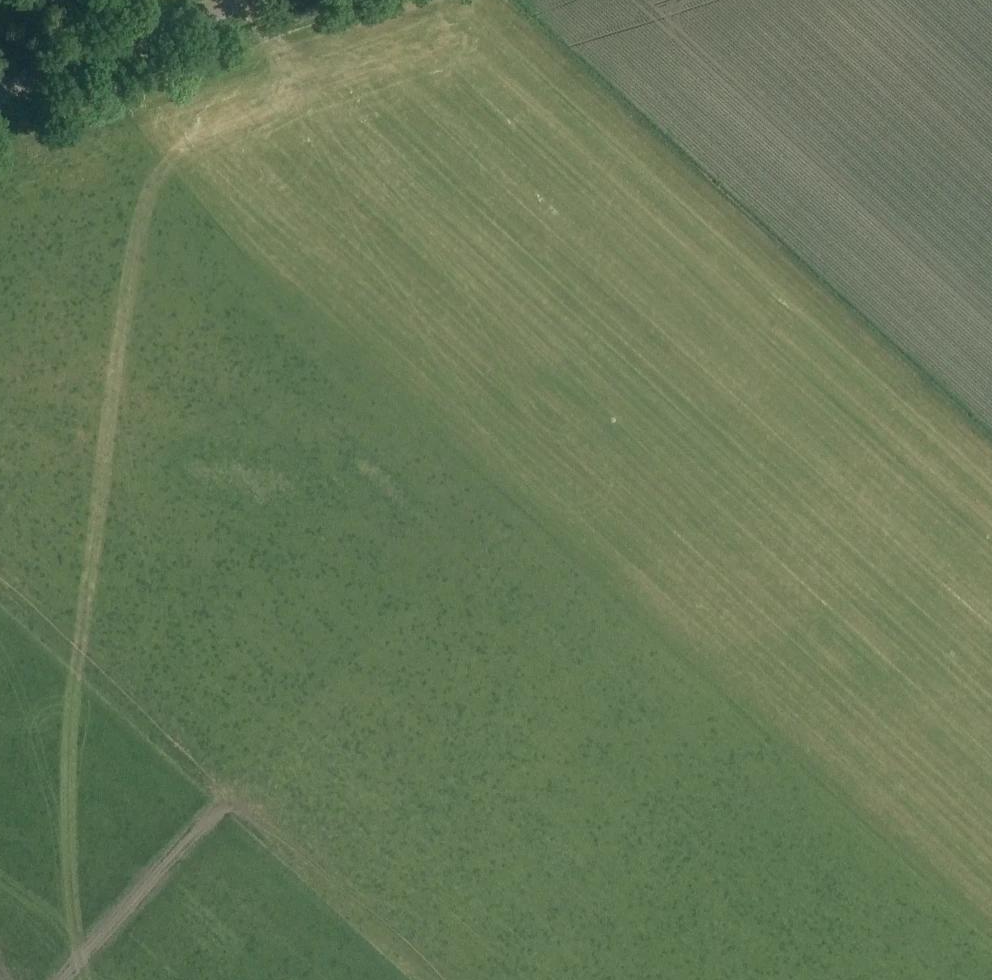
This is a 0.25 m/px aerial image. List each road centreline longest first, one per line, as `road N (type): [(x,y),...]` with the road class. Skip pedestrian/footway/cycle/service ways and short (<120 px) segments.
road 1 (unclassified): [(0,92),(249,0)]

